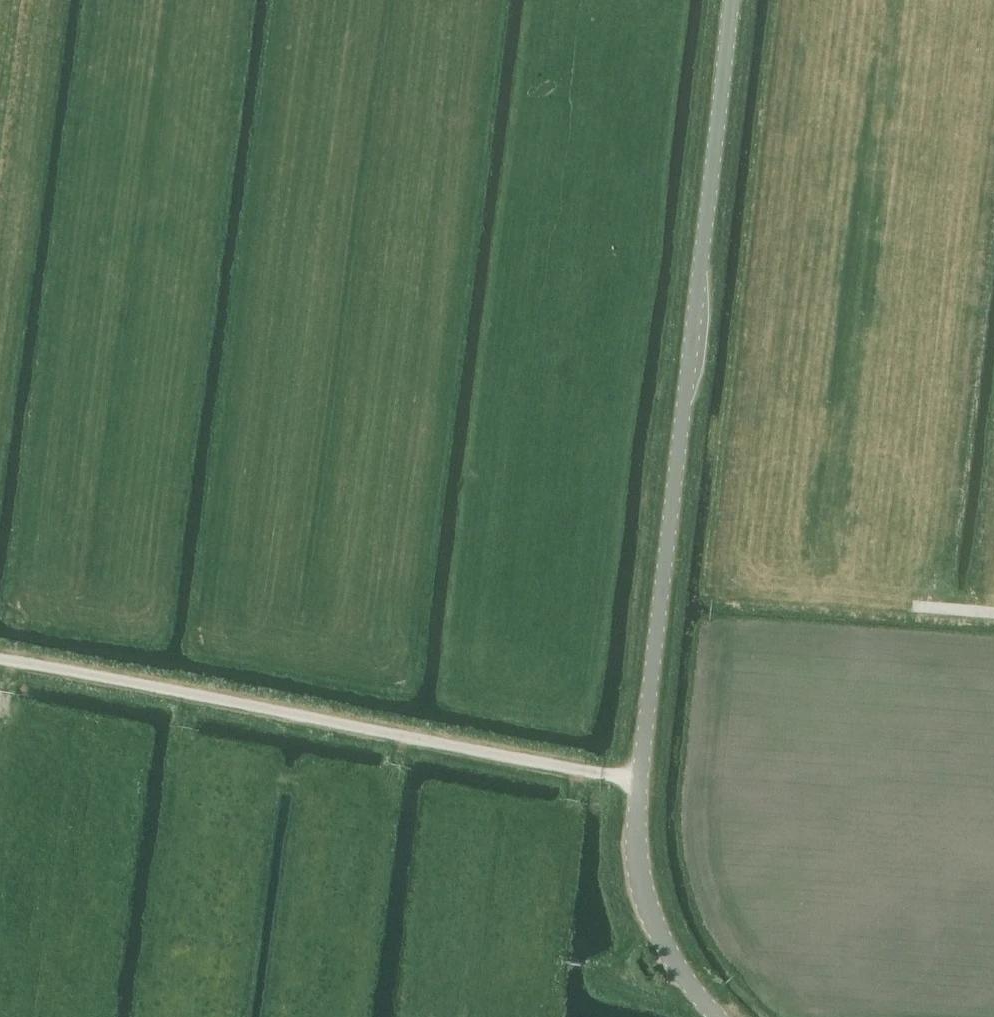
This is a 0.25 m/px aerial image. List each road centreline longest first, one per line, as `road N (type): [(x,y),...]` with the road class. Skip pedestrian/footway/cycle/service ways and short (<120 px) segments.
road 1 (unclassified): [(717,1016),(660,935),(639,880),(635,837),(731,0)]
road 2 (track): [(639,782),(0,660)]

